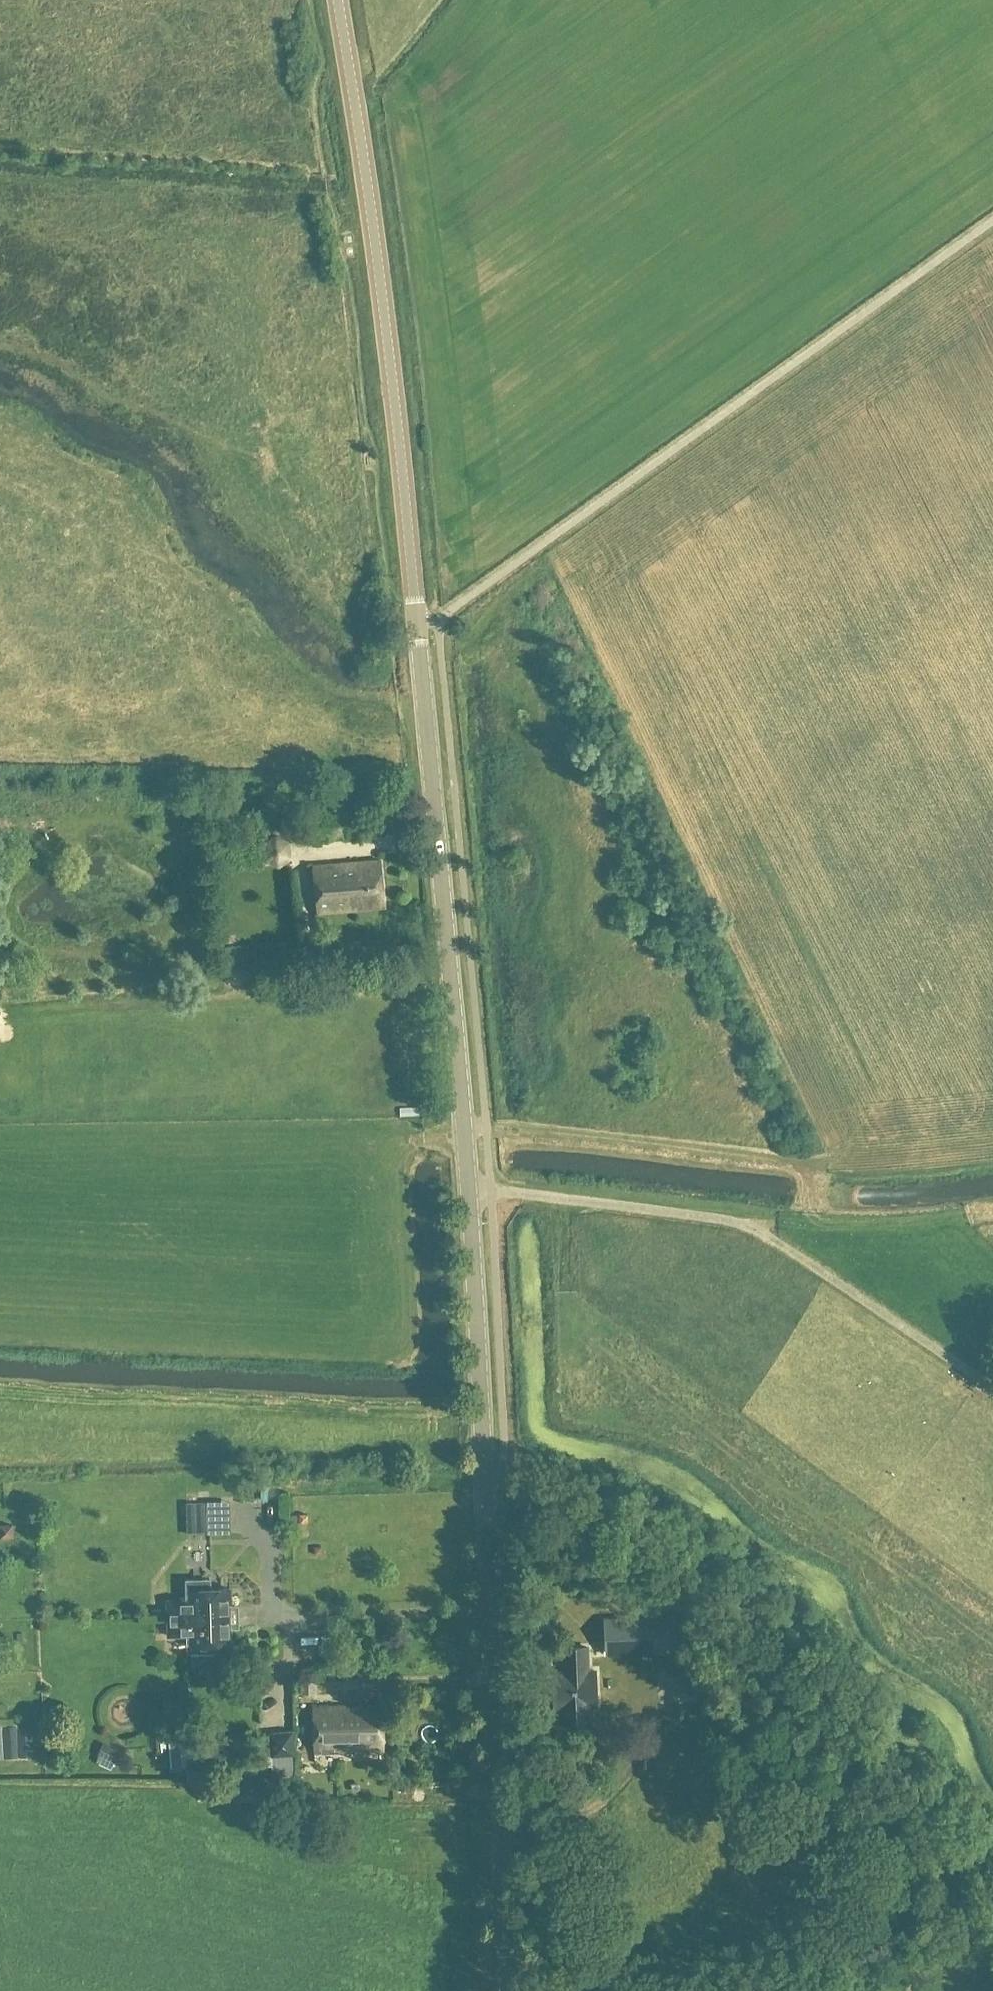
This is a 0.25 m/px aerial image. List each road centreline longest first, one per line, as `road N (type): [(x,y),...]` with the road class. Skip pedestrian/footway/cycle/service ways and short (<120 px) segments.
road 1 (tertiary): [(507,1990),(463,1111),(384,281),(338,0)]

